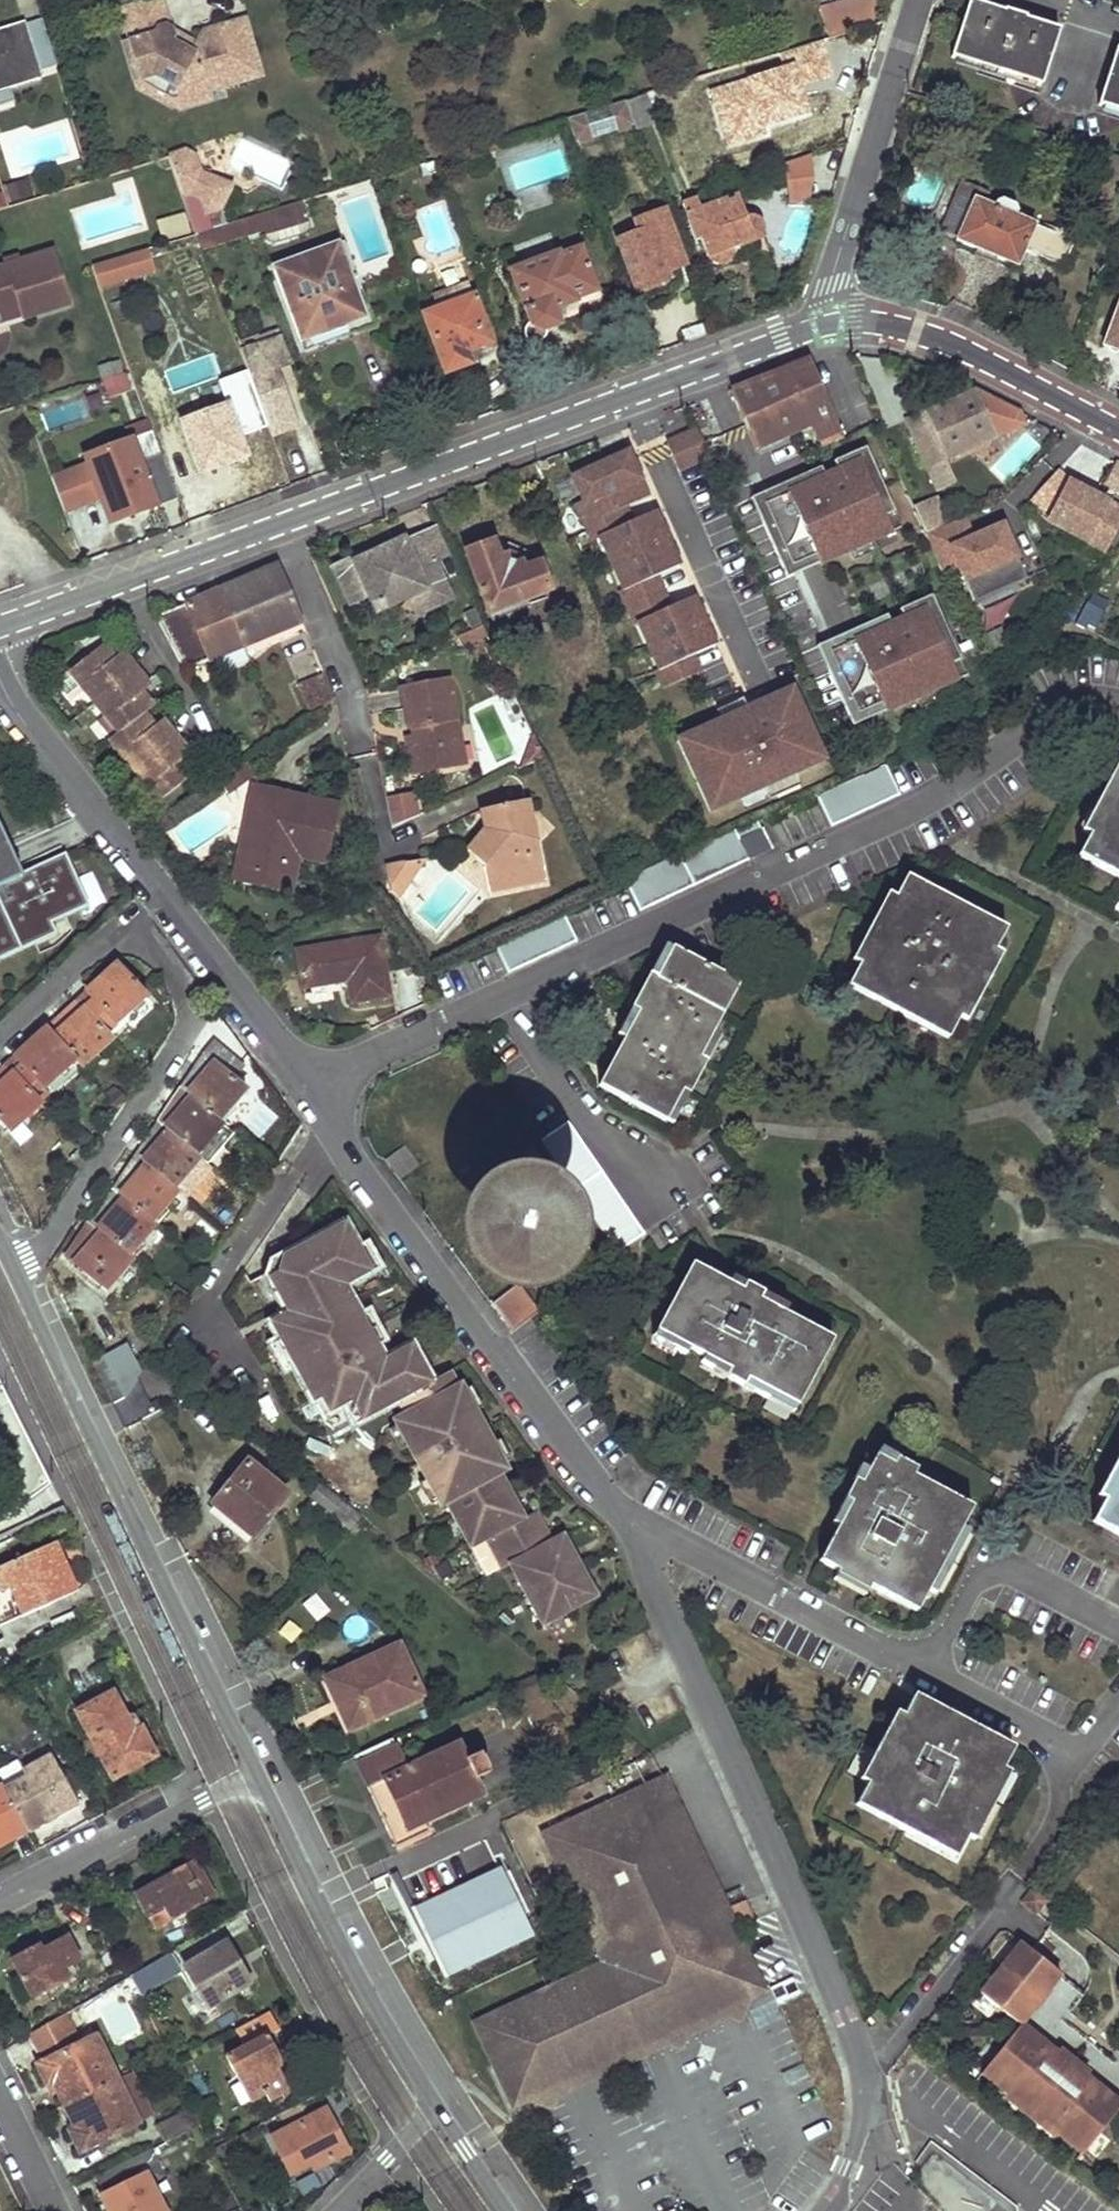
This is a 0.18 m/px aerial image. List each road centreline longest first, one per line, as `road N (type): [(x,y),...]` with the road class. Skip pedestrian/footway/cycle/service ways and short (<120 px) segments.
road 1 (residential): [(315,1079),(399,1216),(633,1529),(848,2025),(866,2115),(860,2154),(829,2210)]
road 2 (residential): [(1118,711),(1058,710),(929,803),(315,1079)]
road 3 (tertiary): [(838,324),(0,625)]
road 4 (tertiary): [(258,1774),(0,1242)]
road 5 (residential): [(0,679),(38,744),(315,1079)]
road 6 (tertiary): [(439,2106),(317,1897),(258,1774)]
road 7 (residential): [(838,324),(833,274),(917,0)]
road 8 (tertiary): [(1118,427),(943,338),(885,323),(838,324)]
road 9 (residential): [(258,1774),(0,1895)]
road 10 (residential): [(0,2093),(59,2210)]
road 11 (residential): [(350,2200),(439,2106)]
road 12 (tertiary): [(508,2210),(439,2106)]

